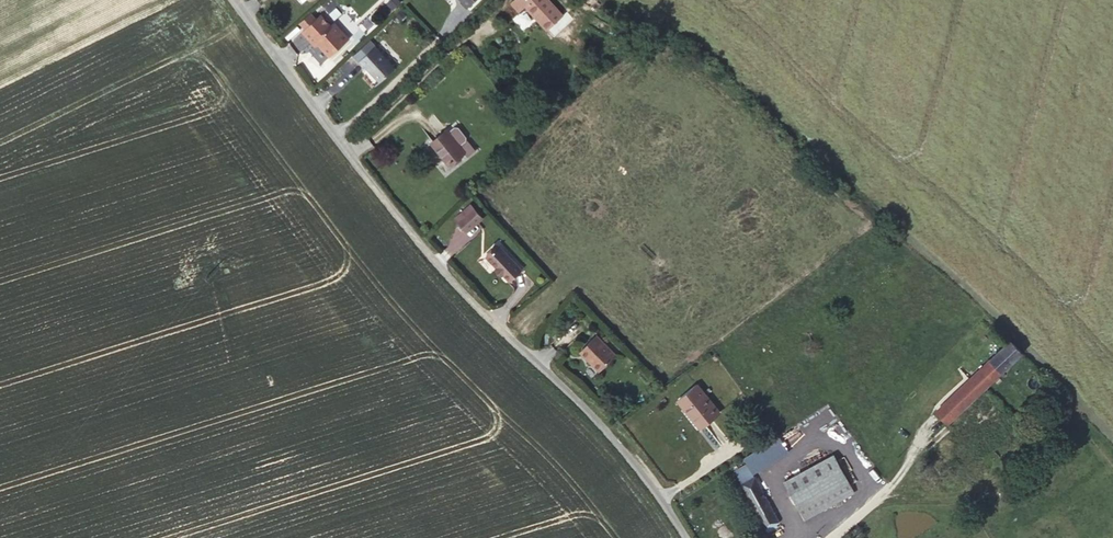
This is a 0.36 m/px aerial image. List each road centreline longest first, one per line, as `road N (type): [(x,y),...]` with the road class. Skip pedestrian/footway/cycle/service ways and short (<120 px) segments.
road 1 (unclassified): [(692,537),(657,485),(448,280),(236,0)]
road 2 (track): [(626,0),(758,67),(875,200),(1112,425)]

